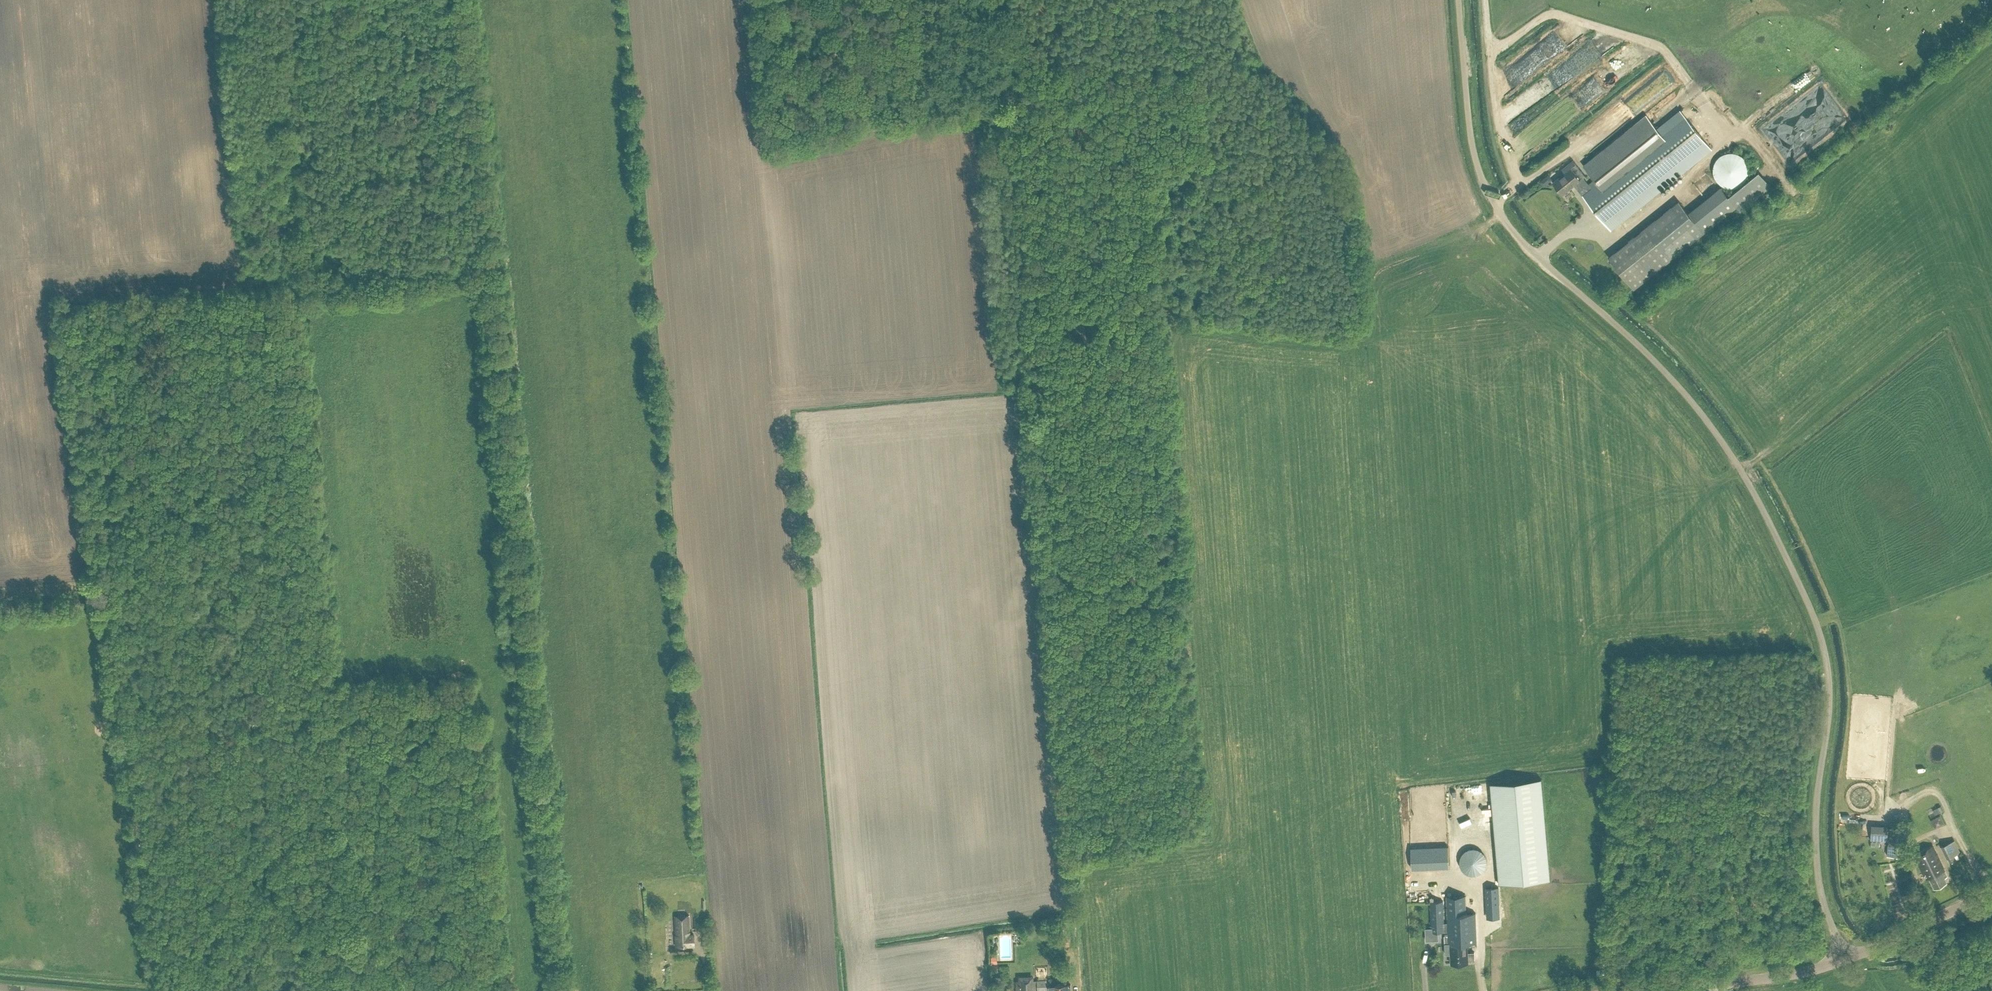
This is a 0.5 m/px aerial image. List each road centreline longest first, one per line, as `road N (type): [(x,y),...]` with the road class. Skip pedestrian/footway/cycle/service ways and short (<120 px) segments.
road 1 (unclassified): [(1845,960),(1822,894),(1816,848),(1829,689),(1818,627),(1756,496),(1698,408),(1524,242),(1482,178),(1459,0)]
road 2 (tertiary): [(1625,990),(1770,977),(1845,960)]
road 3 (tertiary): [(1991,891),(1845,960)]

